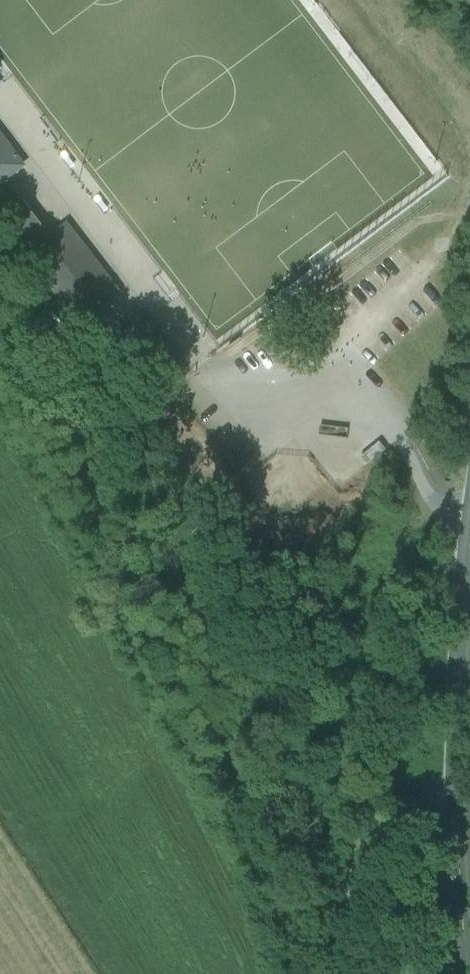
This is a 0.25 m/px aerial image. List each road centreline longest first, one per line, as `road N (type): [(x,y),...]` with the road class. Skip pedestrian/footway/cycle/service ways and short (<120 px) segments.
road 1 (secondary): [(466,973),(455,787),(469,551)]
road 2 (track): [(361,973),(352,928),(368,840),(398,801),(455,787)]

